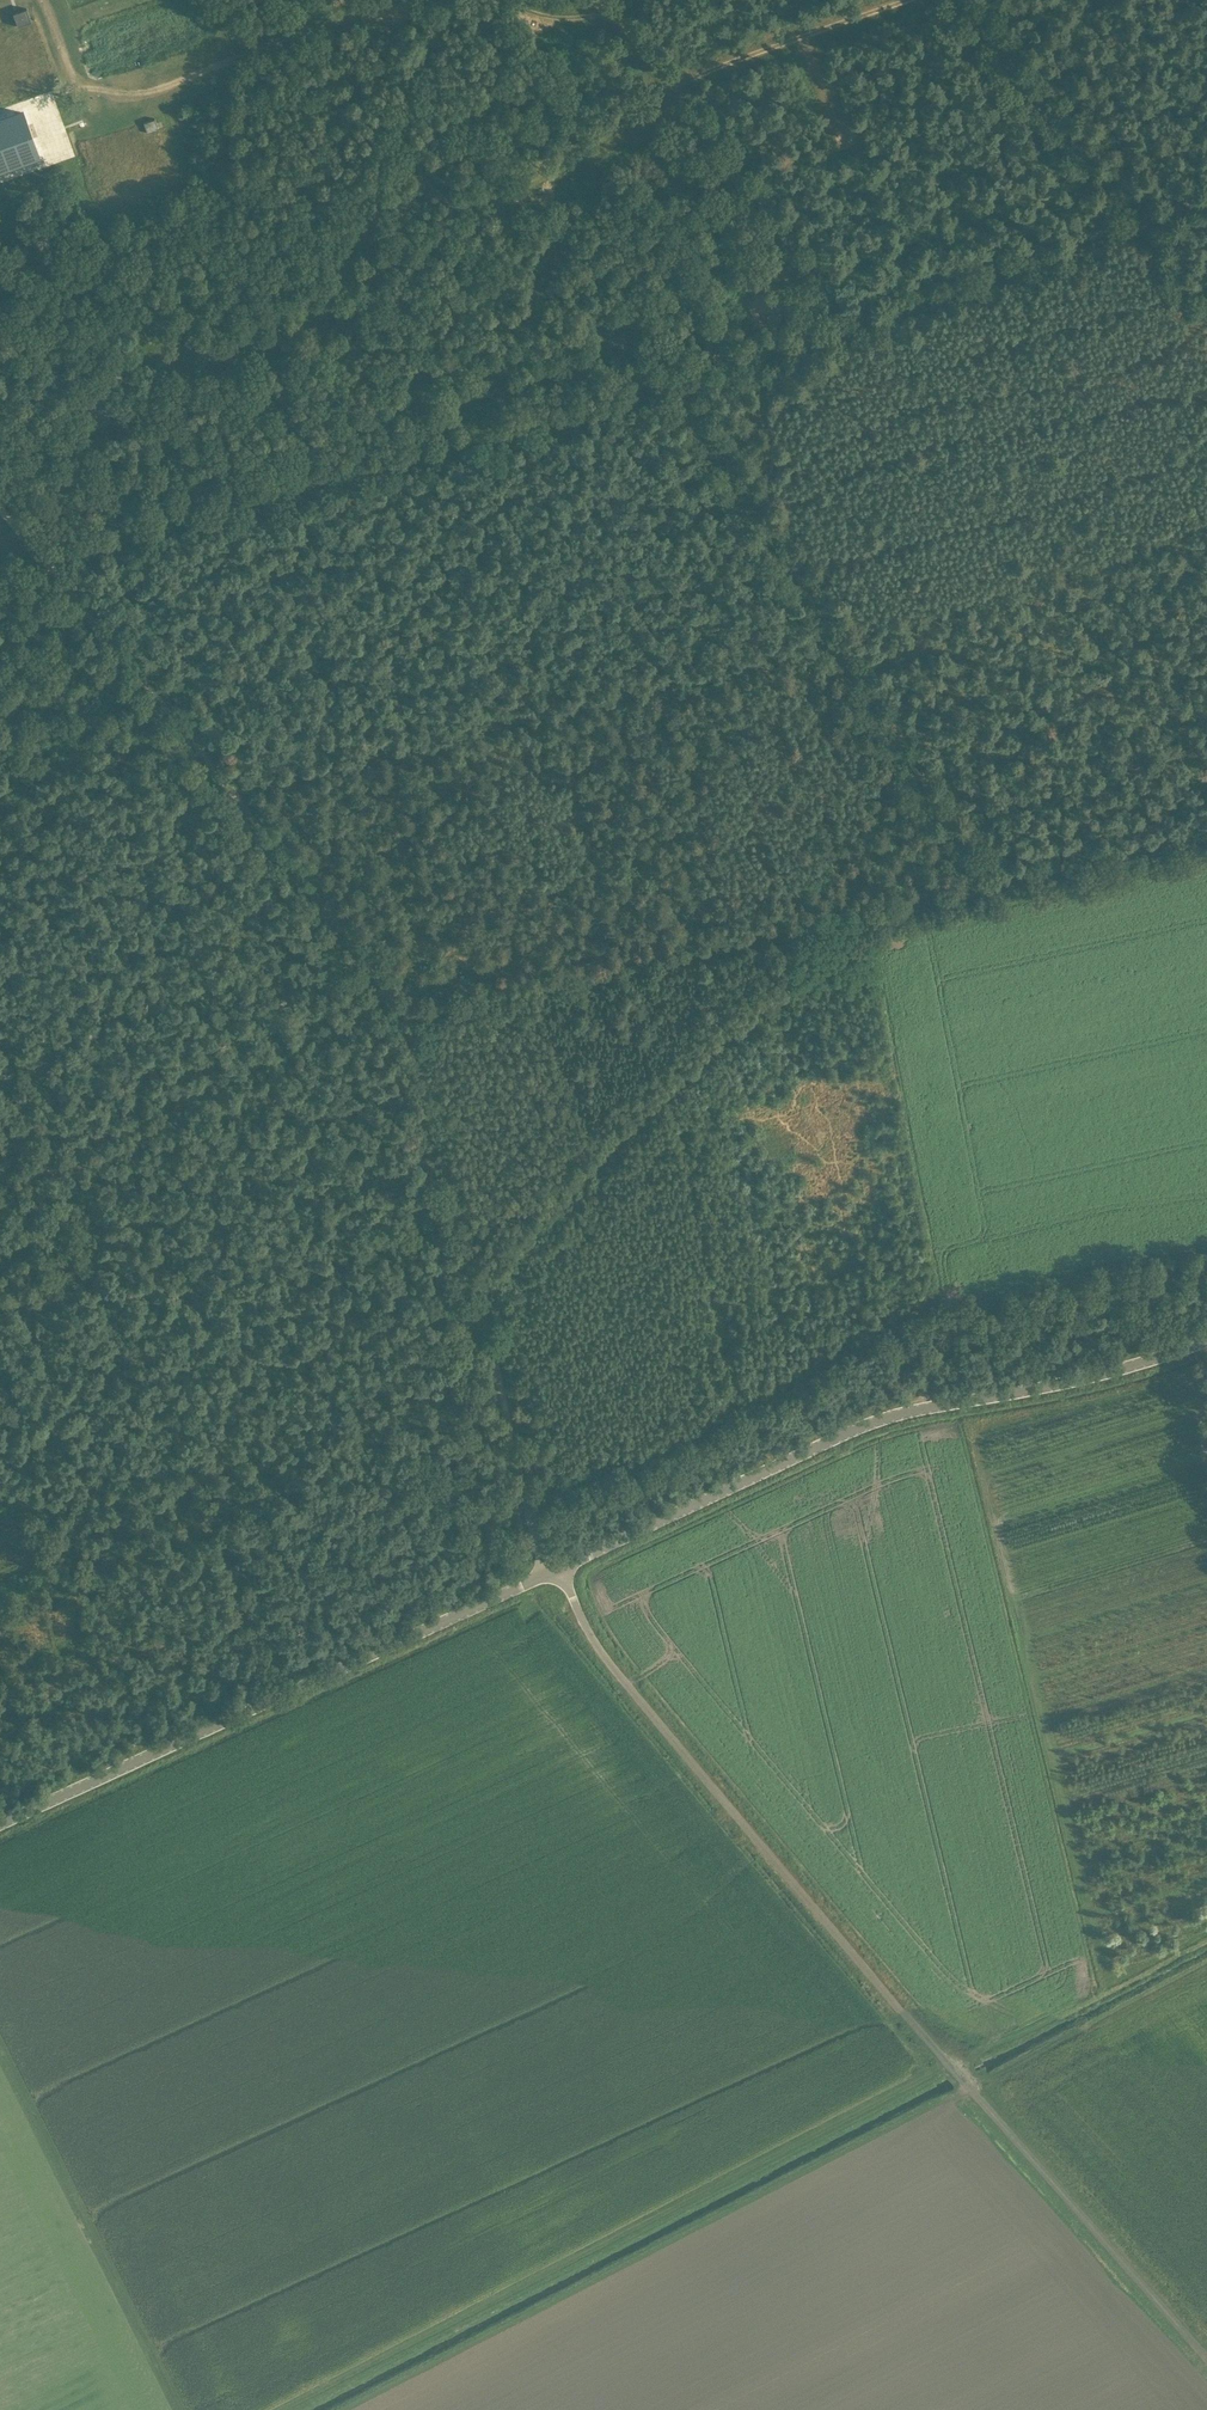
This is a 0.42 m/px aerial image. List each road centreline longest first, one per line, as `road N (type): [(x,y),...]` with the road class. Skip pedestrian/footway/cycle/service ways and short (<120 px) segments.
road 1 (track): [(1206,202),(665,387),(52,562)]
road 2 (unclassified): [(1206,2358),(752,1835),(593,1640),(566,1581),(550,1572)]
road 3 (track): [(1206,542),(834,651),(246,804)]
road 4 (track): [(454,1222),(400,1001),(0,501)]
road 5 (unclassified): [(550,1572),(892,1414),(1045,1389),(1206,1347)]
road 6 (unclassified): [(0,1825),(550,1572)]
road 7 (track): [(994,880),(665,387)]
road 8 (track): [(568,21),(566,83),(514,189),(336,286),(309,313),(269,335)]
road 9 (track): [(394,0),(144,93),(79,81),(45,0)]
road 10 (track): [(0,2040),(180,2409)]
road 11 (track): [(952,0),(1206,317)]
road 12 (track): [(840,325),(605,0)]
road 13 (track): [(550,1572),(454,1222)]
road 14 (track): [(669,97),(939,0)]
road 15 (track): [(93,609),(44,627),(21,664),(0,678)]

